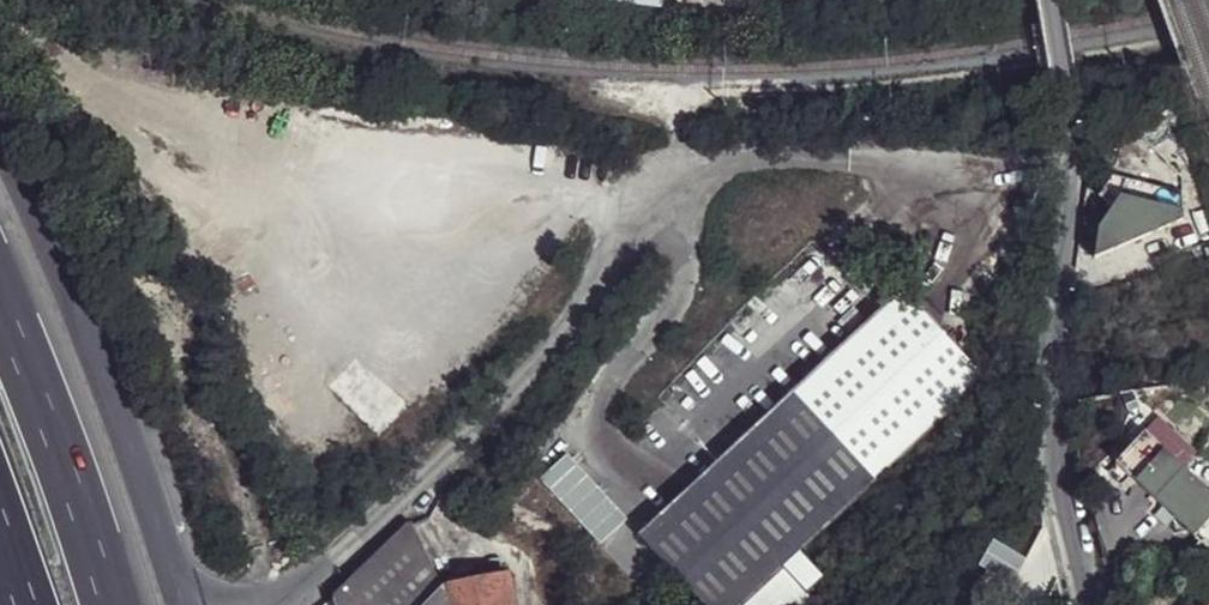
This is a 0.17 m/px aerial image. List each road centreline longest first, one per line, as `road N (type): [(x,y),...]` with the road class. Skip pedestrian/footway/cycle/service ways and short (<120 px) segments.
road 1 (residential): [(1048,0),(1072,178),(1053,405),(1089,604)]
road 2 (primary): [(182,604),(59,274),(0,145)]
road 3 (motorway): [(112,604),(0,302)]

